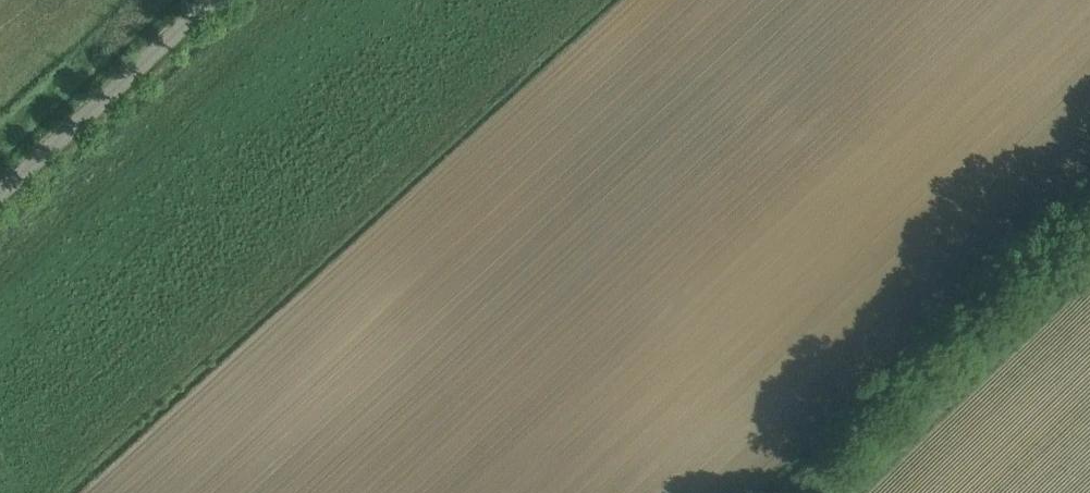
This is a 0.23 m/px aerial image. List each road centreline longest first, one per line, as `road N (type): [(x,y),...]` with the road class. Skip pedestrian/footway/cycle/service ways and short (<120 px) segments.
road 1 (unclassified): [(0,191),(210,0)]

